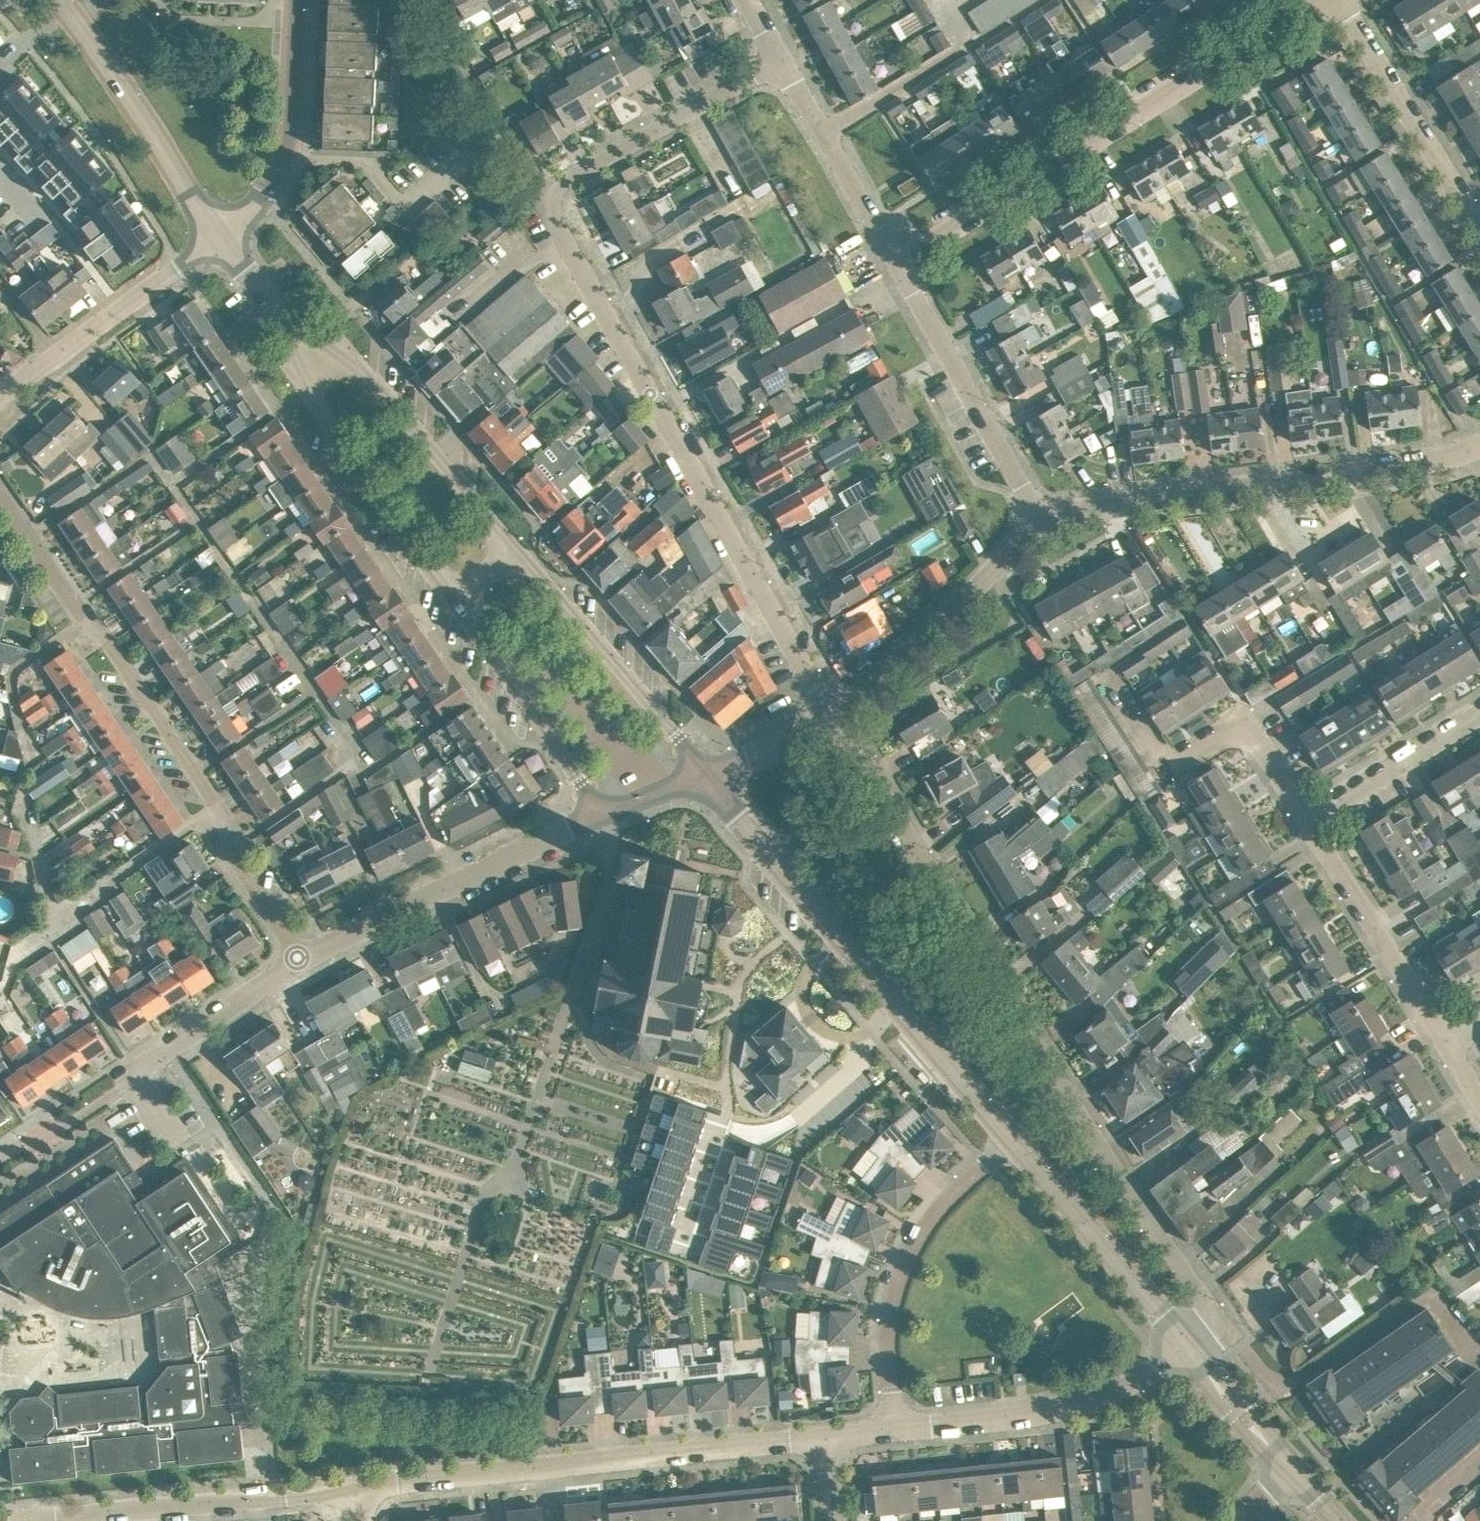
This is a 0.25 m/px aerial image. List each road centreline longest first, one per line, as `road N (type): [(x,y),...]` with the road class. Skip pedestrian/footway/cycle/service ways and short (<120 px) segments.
road 1 (residential): [(838,720),(540,187),(782,61)]
road 2 (residential): [(1219,1314),(1105,1155),(838,720)]
road 3 (residential): [(300,959),(212,818),(210,794),(0,494)]
road 4 (residential): [(896,261),(1320,0)]
road 5 (residential): [(353,1490),(829,1439)]
road 6 (tertiary): [(1012,1139),(704,775)]
road 7 (residential): [(1043,523),(1081,509),(1444,456),(1479,442)]
road 8 (residential): [(1479,1350),(1433,1292),(1279,1387),(1219,1314)]
road 9 (residential): [(300,959),(600,814)]
road 10 (residential): [(891,1428),(891,1313),(909,1247),(1012,1139)]
road 11 (residential): [(33,1139),(122,1089),(300,959)]
road 12 (tertiary): [(519,552),(331,335),(298,339)]
road 13 (residential): [(891,1428),(1068,1408),(1150,1375),(1187,1339)]
road 14 (residential): [(1307,821),(1245,721),(1168,768),(1109,676)]
road 15 (tertiary): [(298,339),(287,365),(460,596)]
road 16 (residential): [(49,1520),(353,1490)]
road 17 (residential): [(1043,523),(896,261)]
road 18 (tertiary): [(62,0),(103,52),(222,252)]
road 19 (tertiary): [(704,775),(519,552)]
road 20 (residential): [(838,720),(1043,523)]
road 21 (residential): [(1479,229),(1337,0)]
road 22 (residential): [(0,399),(182,263),(222,252)]
road 23 (tertiary): [(1187,1339),(1012,1139)]
road 24 (residential): [(1446,1040),(1307,821)]
road 25 (tertiary): [(460,596),(600,814)]
road 26 (residential): [(222,252),(286,156),(291,40)]
road 27 (residential): [(896,261),(782,61)]
road 28 (residential): [(1307,821),(1479,711)]
road 29 (tertiary): [(1294,1469),(1187,1339)]
road 30 (residential): [(704,775),(838,720)]

